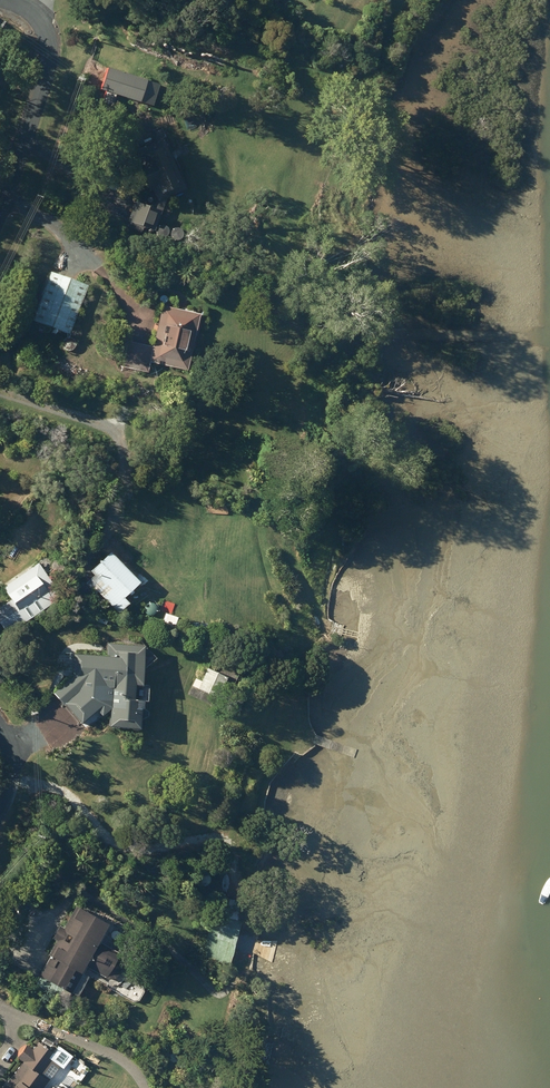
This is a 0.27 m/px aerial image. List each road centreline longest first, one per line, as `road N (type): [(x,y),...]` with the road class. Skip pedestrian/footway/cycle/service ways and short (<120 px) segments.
road 1 (residential): [(10,0),(40,15),(51,51),(0,211)]

